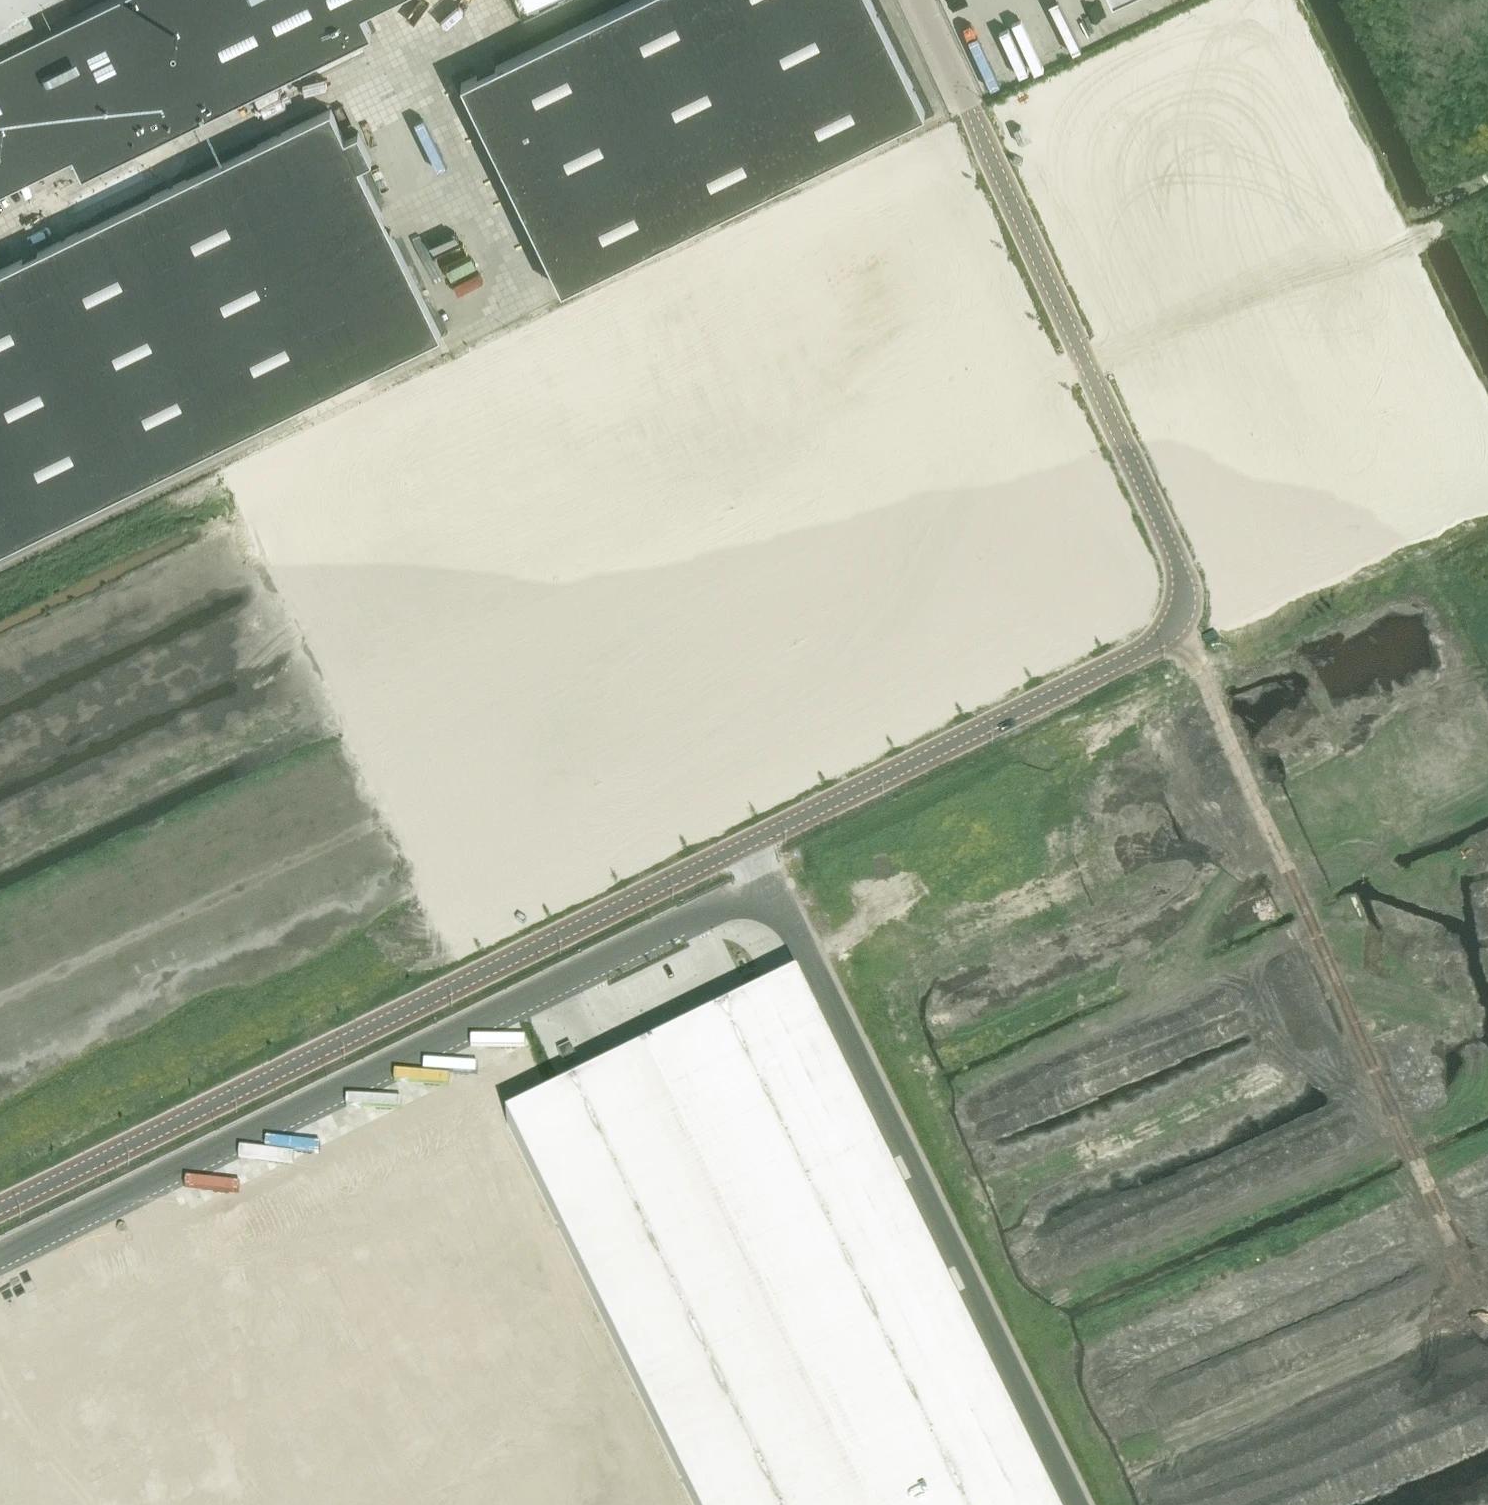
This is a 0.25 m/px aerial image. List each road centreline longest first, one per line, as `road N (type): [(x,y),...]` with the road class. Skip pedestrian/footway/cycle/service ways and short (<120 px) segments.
road 1 (tertiary): [(920,0),(1186,587),(1181,624),(1159,645),(0,1209)]

